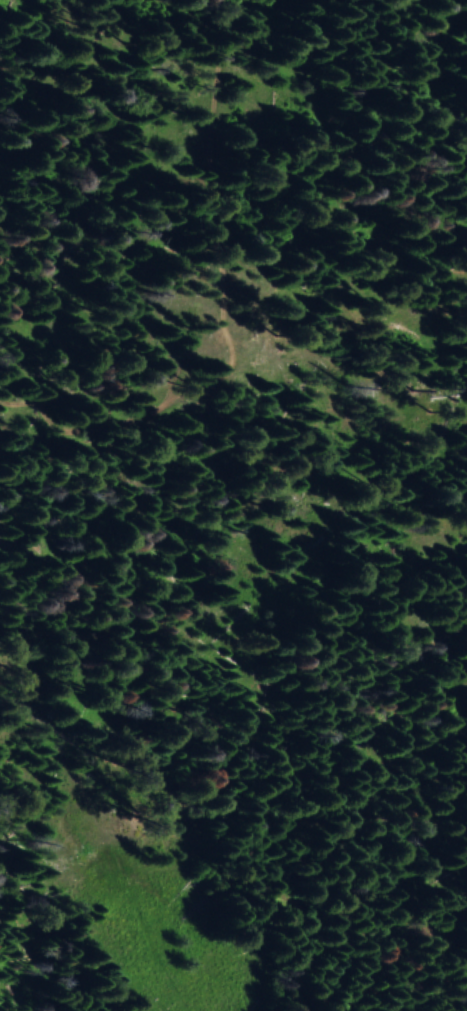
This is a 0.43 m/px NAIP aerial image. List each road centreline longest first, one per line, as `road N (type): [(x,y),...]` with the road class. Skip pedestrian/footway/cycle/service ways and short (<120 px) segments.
road 1 (track): [(216,0),(212,229),(225,336),(219,371),(201,389),(0,449)]

